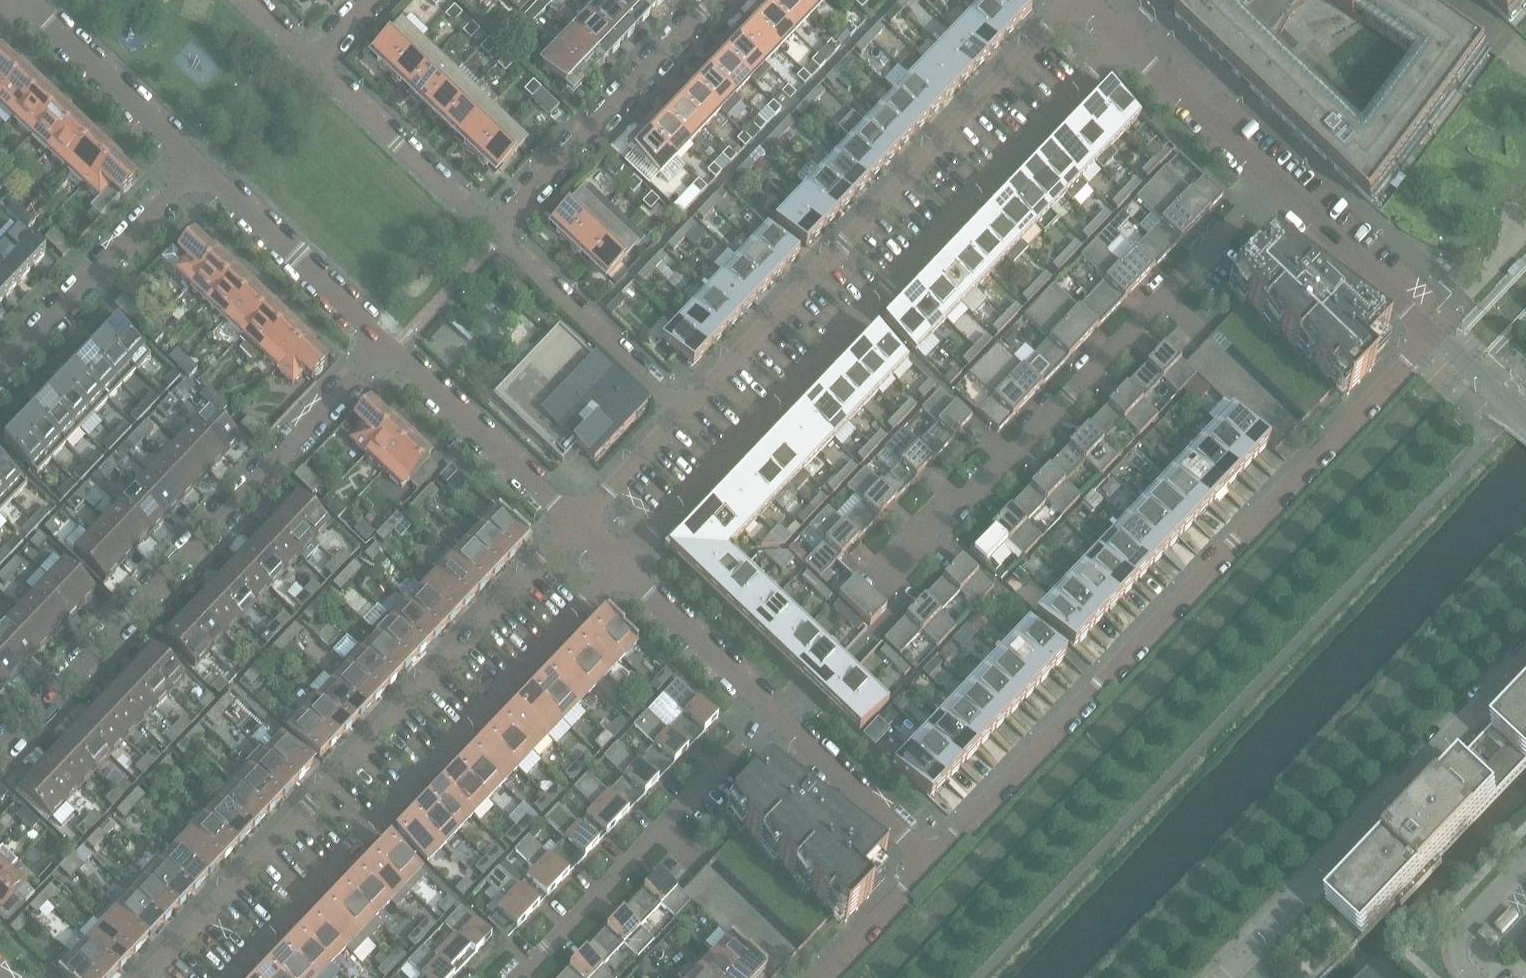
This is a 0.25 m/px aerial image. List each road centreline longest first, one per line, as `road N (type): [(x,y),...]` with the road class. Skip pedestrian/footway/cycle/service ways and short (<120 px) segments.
road 1 (residential): [(625,570),(1121,38)]
road 2 (residential): [(926,854),(1431,333)]
road 3 (residential): [(573,521),(143,977)]
road 4 (residential): [(228,977),(625,570)]
road 5 (residential): [(1076,0),(683,409)]
road 6 (residential): [(882,588),(1269,178)]
road 7 (residential): [(0,752),(387,346)]
road 8 (residential): [(1221,977),(1525,659)]
road 9 (residential): [(520,977),(775,711)]
road 10 (residential): [(495,234),(717,0)]
road 11 (residential): [(0,379),(201,170)]
road 12 (residential): [(683,409),(495,234)]
road 13 (residential): [(387,346),(201,170)]
road 14 (residential): [(573,521),(387,346)]
road 15 (residential): [(495,234),(315,62)]
road 16 (residential): [(201,170),(21,0)]
road 17 (residential): [(1431,333),(1269,178)]
road 18 (residential): [(926,854),(775,711)]
road 19 (residential): [(775,711),(625,570)]
road 20 (residential): [(1269,178),(1121,38)]
road 21 (residential): [(926,854),(809,977)]
road 22 (residential): [(683,409),(573,521)]
road 23 (residential): [(1474,977),(1454,957),(1452,940),(1525,862)]
road 24 (residential): [(1525,423),(1431,333)]

